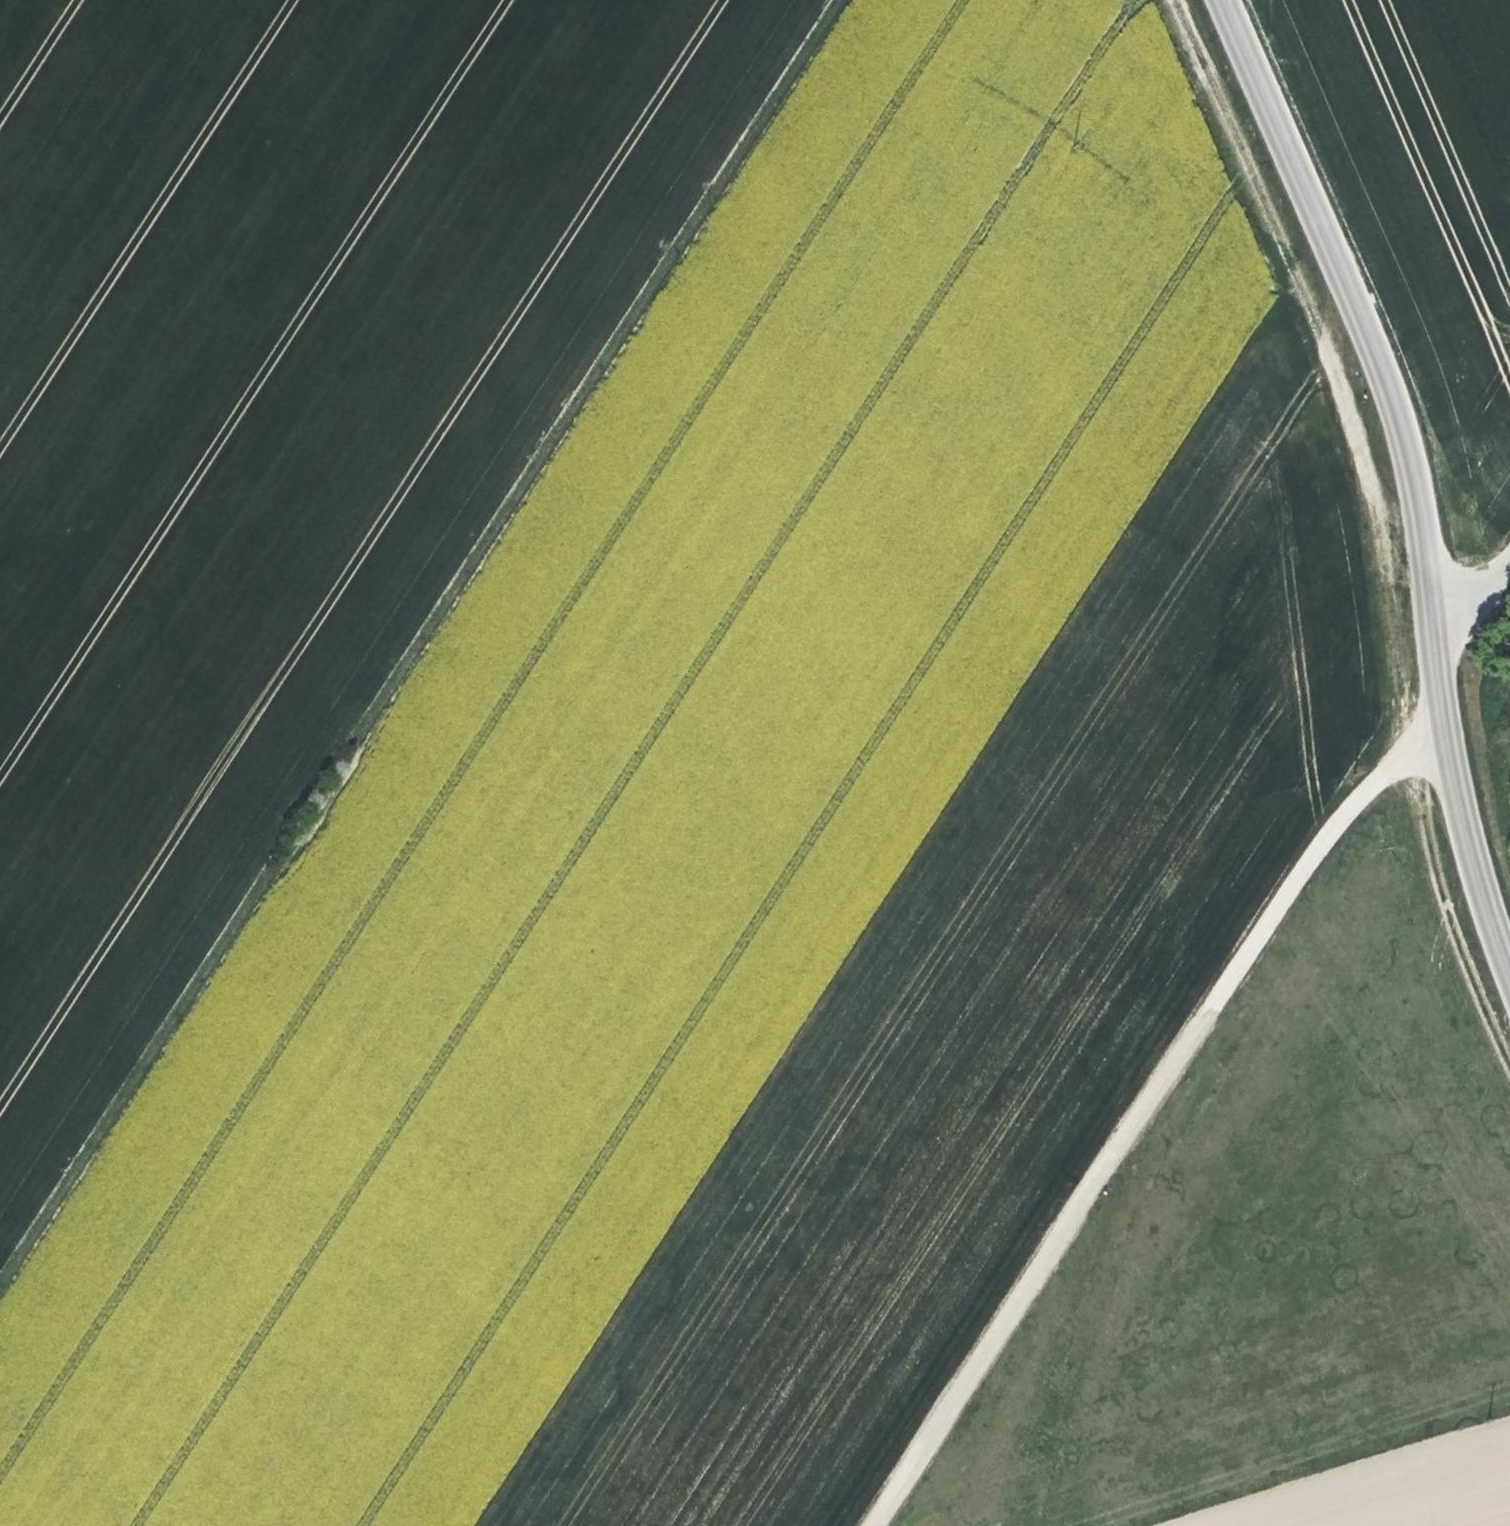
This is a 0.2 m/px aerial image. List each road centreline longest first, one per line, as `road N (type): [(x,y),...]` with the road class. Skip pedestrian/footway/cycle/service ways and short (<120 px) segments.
road 1 (unclassified): [(1509,973),(1438,737),(1405,488),(1366,355),(1221,0)]
road 2 (track): [(881,1525),(1223,1000)]

